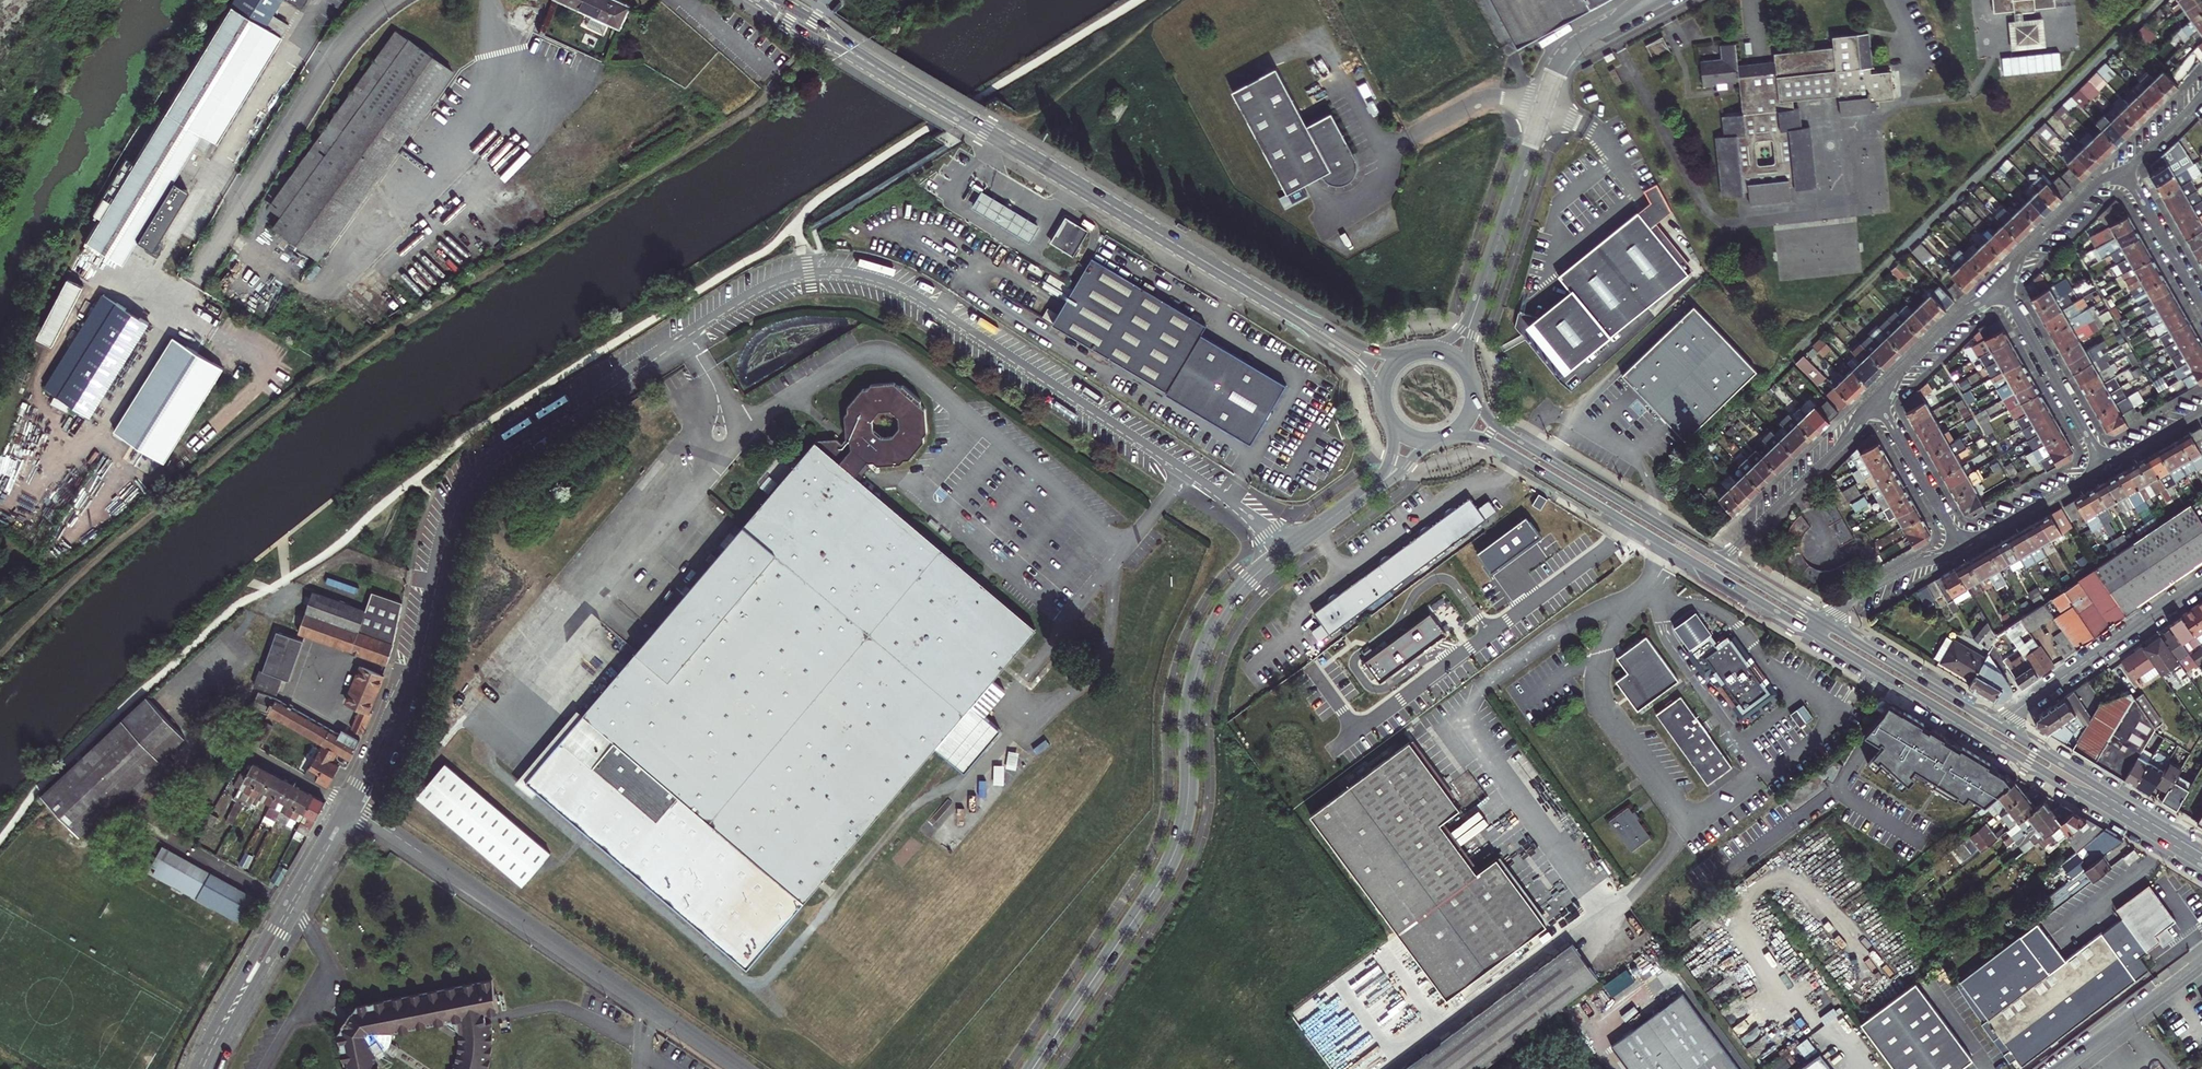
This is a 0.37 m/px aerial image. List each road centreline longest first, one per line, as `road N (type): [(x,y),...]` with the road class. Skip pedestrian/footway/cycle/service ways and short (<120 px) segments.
road 1 (tertiary): [(1284,552),(1228,499),(916,295),(845,272),(783,278),(472,473),(446,519),(403,692),(350,806)]
road 2 (secondary): [(1279,306),(767,0)]
road 3 (primary): [(1284,552),(1234,596),(1204,649),(1189,713),(1186,812),(1171,860),(1032,1068)]
road 4 (tertiary): [(350,806),(740,1068)]
road 5 (primary): [(1821,638),(2201,865)]
road 6 (primary): [(1453,435),(1498,446),(1821,638)]
road 7 (unclassified): [(388,0),(340,52),(193,281)]
road 8 (tertiary): [(350,806),(200,1068)]
road 9 (primary): [(1721,561),(1498,428),(1475,394)]
road 10 (residential): [(2000,726),(2201,582)]
road 11 (primary): [(2201,850),(2000,726)]
road 12 (residential): [(1875,398),(1836,450),(1721,561)]
road 13 (residential): [(2001,285),(2105,465)]
road 14 (primary): [(2000,726),(1829,625)]
road 15 (tertiary): [(2060,1068),(2201,963)]
road 16 (residential): [(1535,131),(1480,297)]
road 17 (residential): [(1875,398),(1961,547)]
road 18 (residential): [(2124,170),(2089,190),(2001,285)]
road 19 (residential): [(2001,285),(1875,398)]
road 20 (residential): [(1961,547),(2105,465)]
road 21 (residential): [(1829,625),(1847,604),(1912,566),(1961,547)]
road 22 (residential): [(2124,170),(2201,305)]
road 23 (unclassified): [(1542,109),(1491,98),(1409,136)]
road 24 (secondary): [(1409,354),(1370,351),(1279,306)]
road 25 (secondary): [(1279,306),(1353,359),(1382,395)]
road 26 (primary): [(1829,625),(1721,561)]
road 27 (unclassified): [(680,0),(776,77)]

